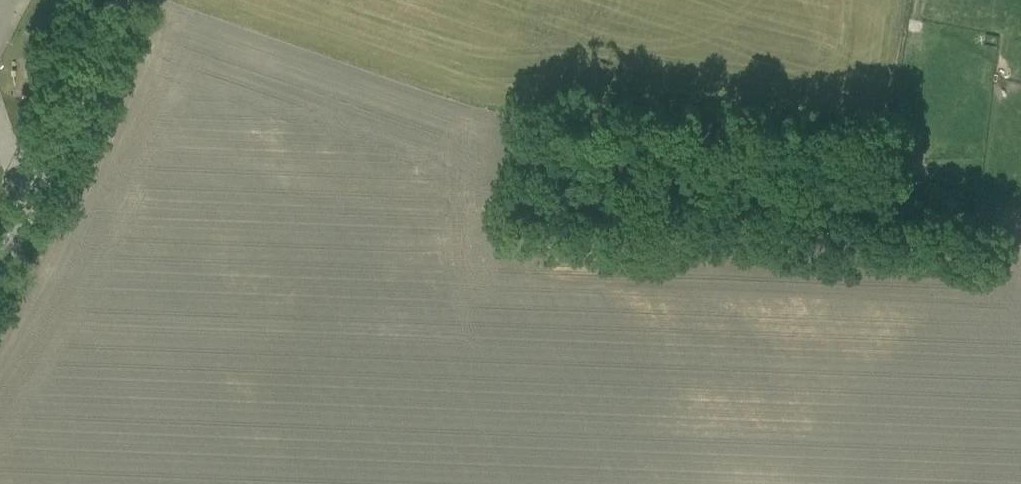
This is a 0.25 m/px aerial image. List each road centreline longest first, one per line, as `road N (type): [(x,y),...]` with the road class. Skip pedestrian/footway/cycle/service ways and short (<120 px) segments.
road 1 (tertiary): [(0,259),(122,0)]

